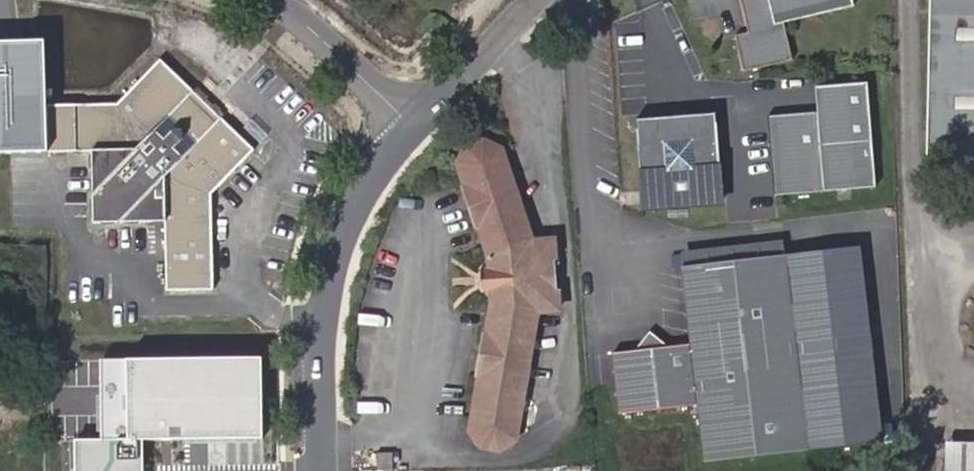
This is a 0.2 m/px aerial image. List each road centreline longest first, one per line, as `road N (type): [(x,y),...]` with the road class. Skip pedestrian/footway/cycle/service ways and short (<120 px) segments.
road 1 (residential): [(416,125),(371,184),(333,264),(321,336),(320,470)]
road 2 (residential): [(416,125),(338,47),(270,0)]
road 3 (residential): [(532,0),(416,125)]

